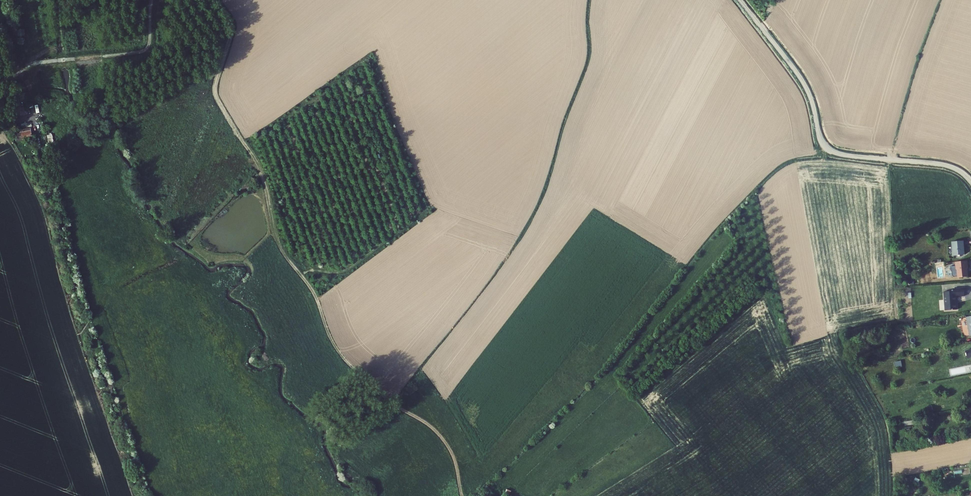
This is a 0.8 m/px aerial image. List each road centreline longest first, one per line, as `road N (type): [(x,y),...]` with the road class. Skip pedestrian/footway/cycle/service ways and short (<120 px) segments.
road 1 (track): [(461,495),(449,451),(345,362),(286,255),(265,175),(218,99),(235,35),(218,0)]
road 2 (unclassified): [(740,0),(802,80),(831,149),(947,165)]
road 3 (track): [(0,81),(33,66),(141,54),(151,45),(156,0)]

